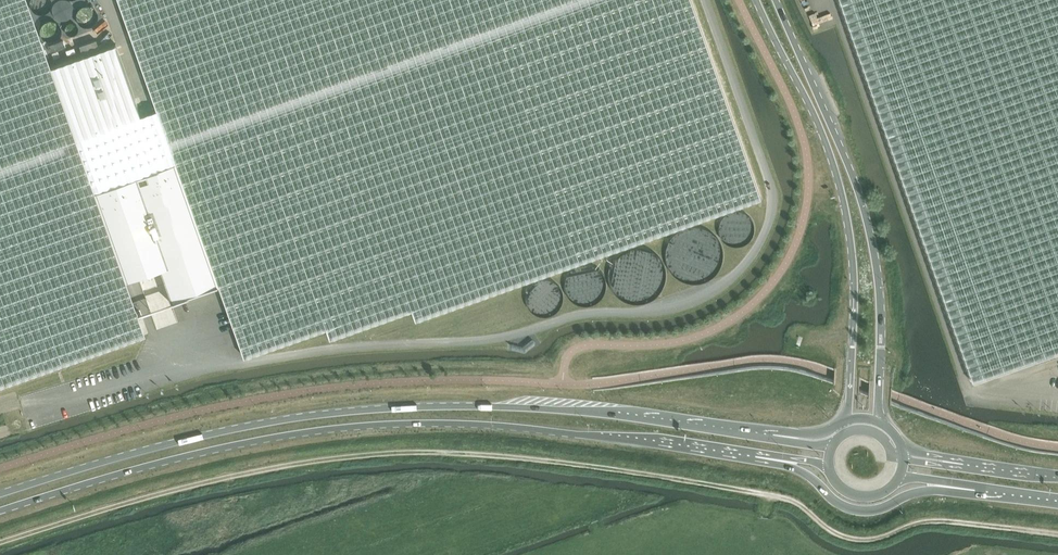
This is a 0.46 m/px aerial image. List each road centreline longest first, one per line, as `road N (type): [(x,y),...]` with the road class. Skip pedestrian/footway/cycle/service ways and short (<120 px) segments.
road 1 (track): [(0,544),(169,491),(295,464),(426,453),(539,458),(766,494),(858,540),(940,521),(1057,535)]
road 2 (primary): [(793,437),(609,411),(370,408),(207,434),(0,493)]
road 3 (primary): [(0,510),(170,459),(372,423),(507,425),(780,460)]
road 4 (secondary): [(880,422),(879,282),(867,218),(778,0)]
road 5 (secondary): [(758,0),(820,129),(848,225),(847,421)]
road 6 (primary): [(780,460),(857,510),(941,485)]

